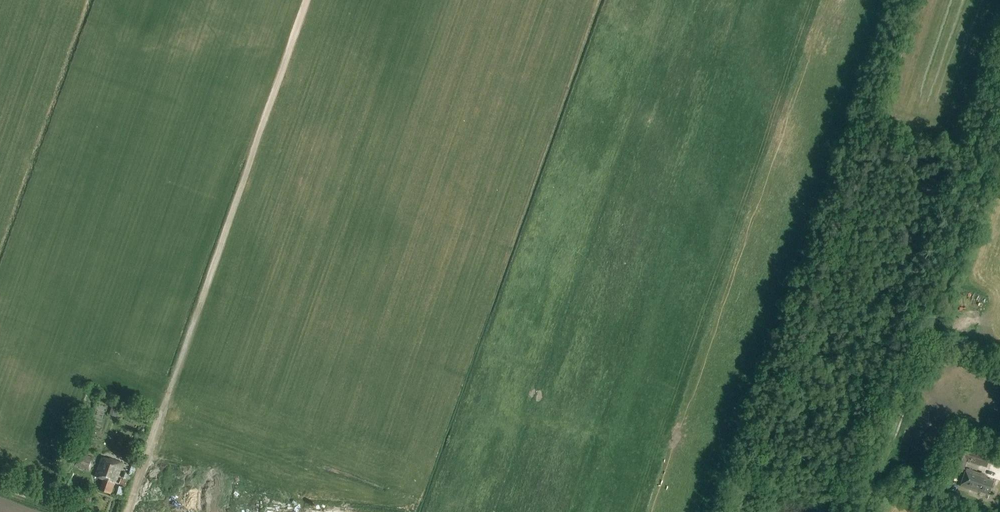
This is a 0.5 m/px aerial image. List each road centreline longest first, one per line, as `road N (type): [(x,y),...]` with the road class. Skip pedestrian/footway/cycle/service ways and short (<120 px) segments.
road 1 (track): [(126,511),(305,0)]
road 2 (track): [(866,511),(999,141)]

